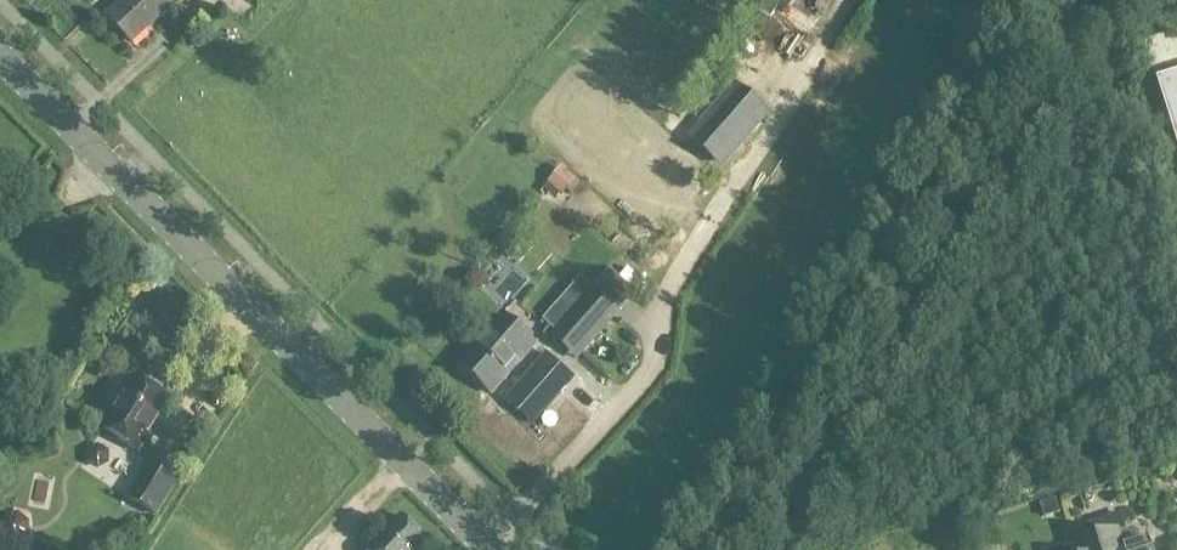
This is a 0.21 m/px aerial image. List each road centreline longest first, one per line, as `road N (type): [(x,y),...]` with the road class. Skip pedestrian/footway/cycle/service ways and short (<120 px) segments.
road 1 (secondary): [(492,549),(0,54)]

